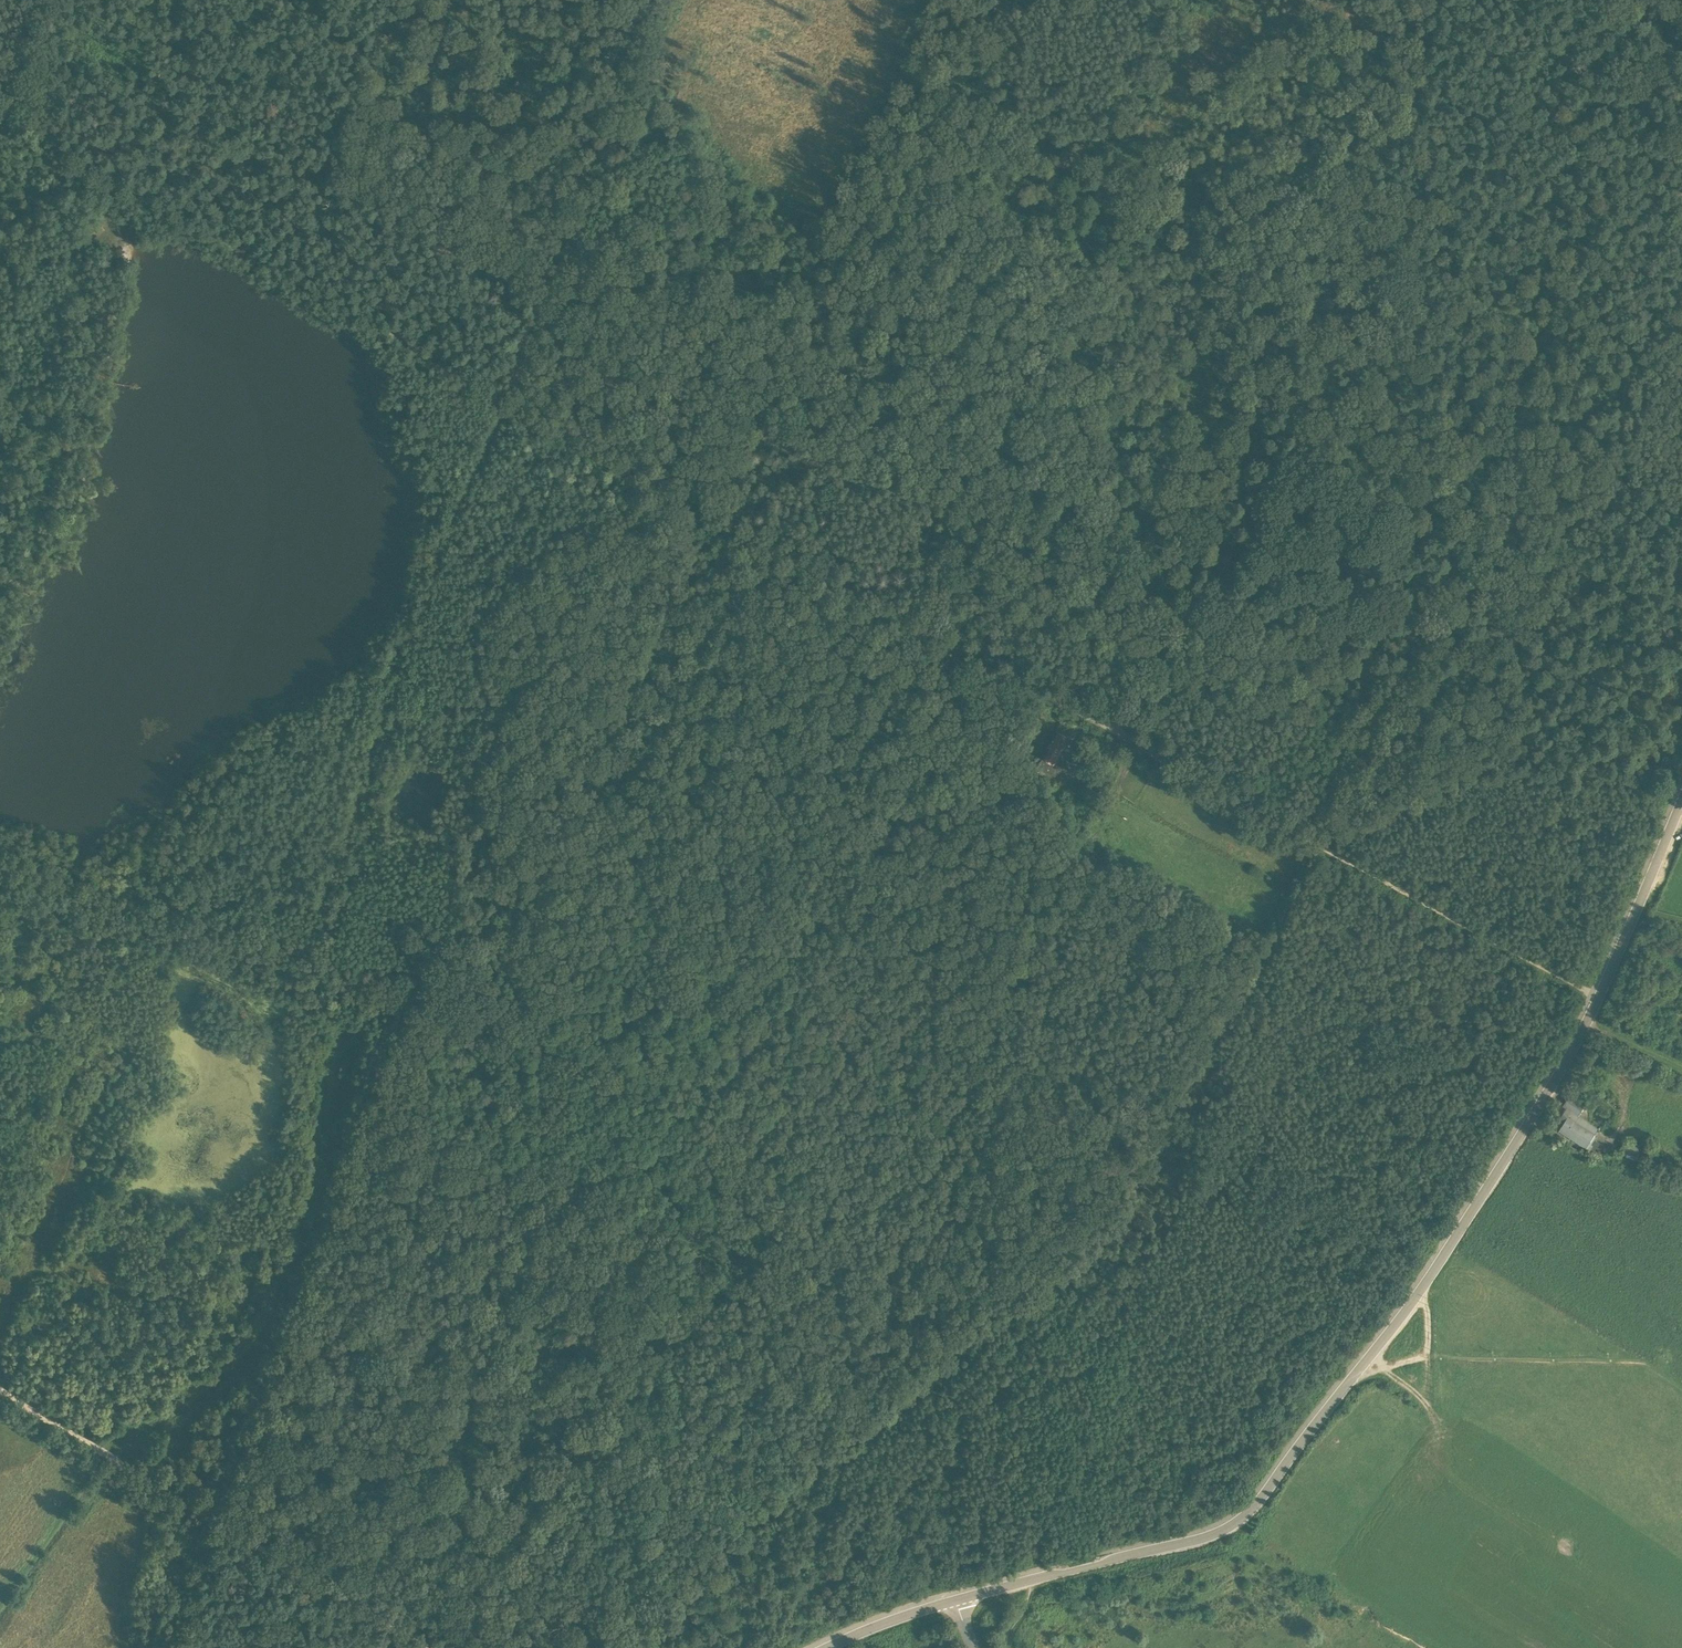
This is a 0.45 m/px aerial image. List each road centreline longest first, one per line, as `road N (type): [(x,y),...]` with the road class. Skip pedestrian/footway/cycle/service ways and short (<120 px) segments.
road 1 (tertiary): [(956,1599),(1199,1540),(1259,1501),(1407,1310),(1495,1175),(1586,1023),(1681,812)]
road 2 (track): [(504,404),(1332,852)]
road 3 (track): [(504,404),(272,266),(117,191),(41,140),(50,0)]
road 4 (track): [(1369,1357),(1426,1399),(1438,1457),(1454,1480),(1681,1635)]
road 5 (track): [(1332,852),(1590,994)]
road 6 (track): [(92,1449),(344,1598)]
road 7 (track): [(432,589),(438,554),(504,404)]
road 8 (track): [(117,191),(50,331)]
road 9 (tertiary): [(823,1647),(956,1599)]

